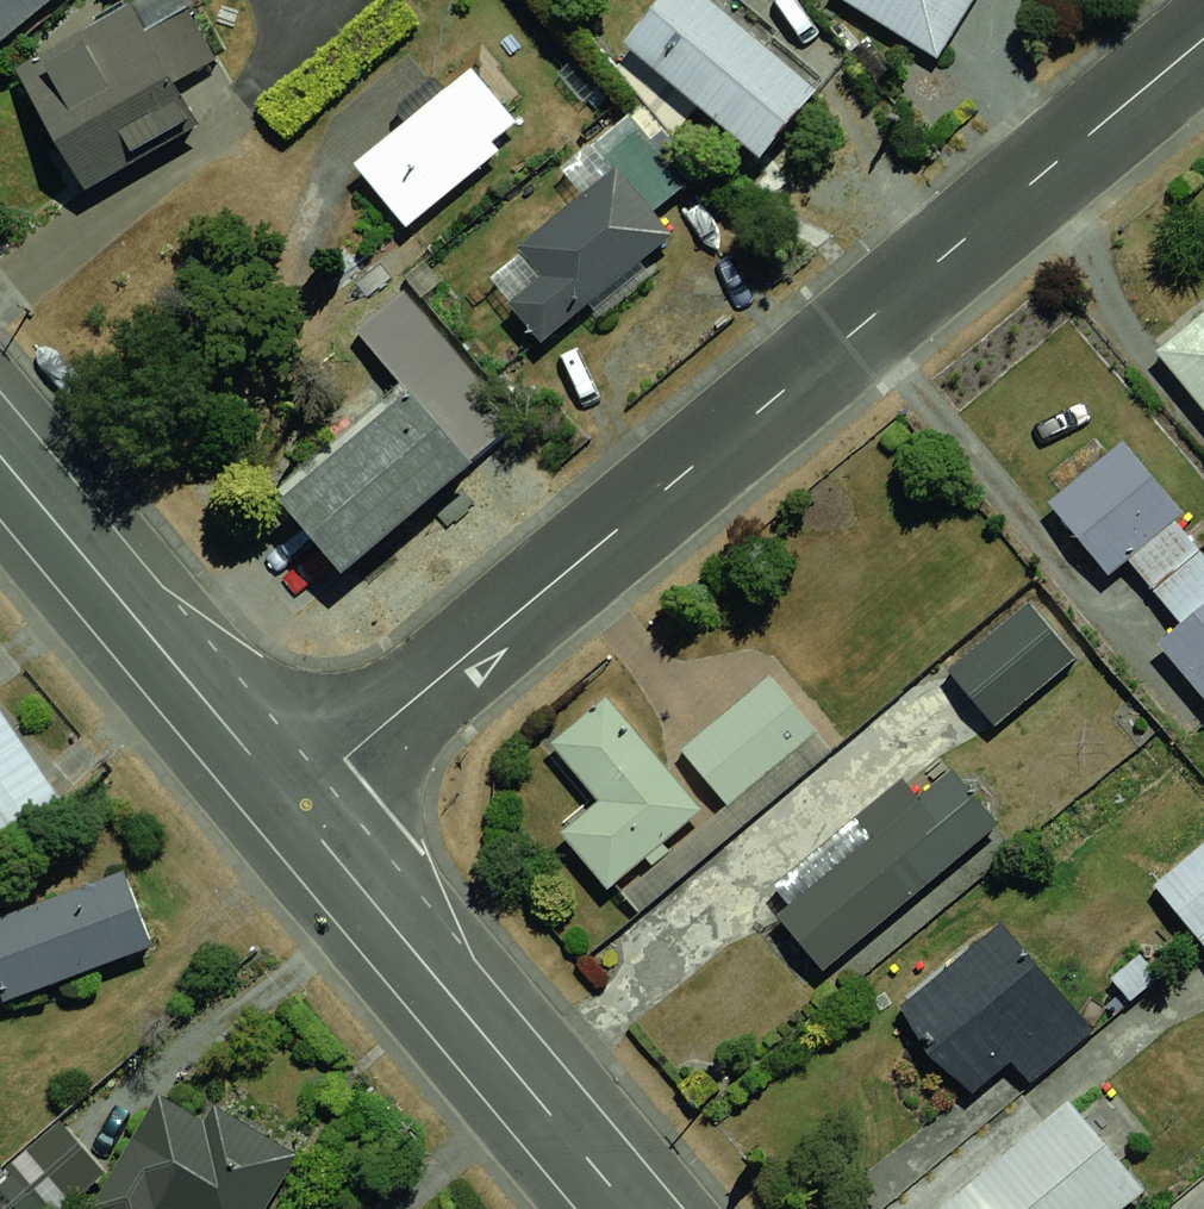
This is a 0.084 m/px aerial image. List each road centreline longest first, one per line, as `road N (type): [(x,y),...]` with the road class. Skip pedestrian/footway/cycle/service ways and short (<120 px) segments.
road 1 (residential): [(292,804),(1203,40)]
road 2 (residential): [(292,804),(629,1208)]
road 3 (residential): [(0,455),(292,804)]

